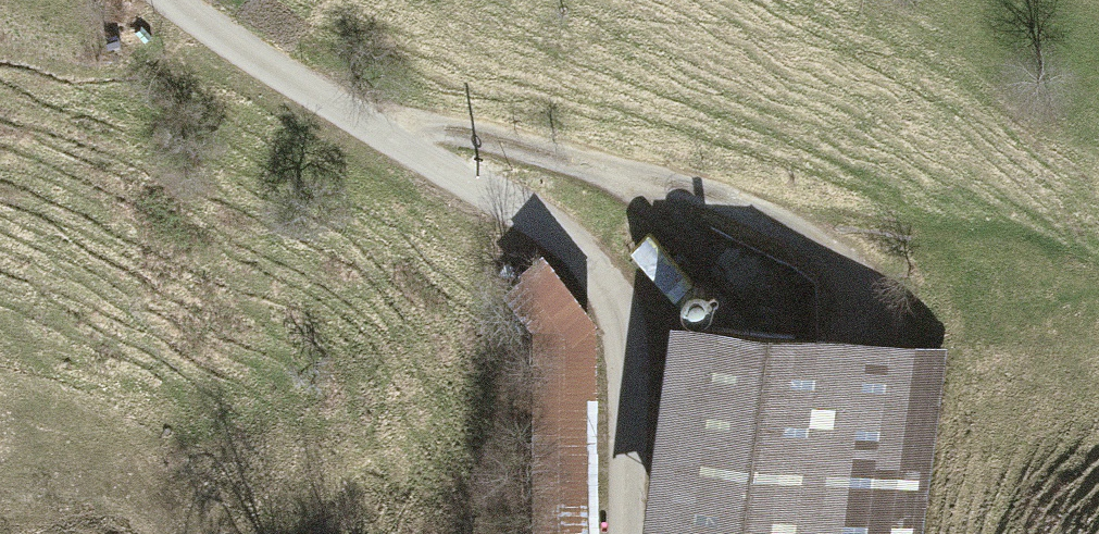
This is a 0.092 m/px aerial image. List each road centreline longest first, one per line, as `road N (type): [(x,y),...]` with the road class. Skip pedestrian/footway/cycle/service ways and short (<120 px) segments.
road 1 (track): [(162,0),(447,176),(557,228),(610,286),(630,364),(622,533)]
road 2 (track): [(859,296),(792,240),(686,185),(477,135),(352,119)]

